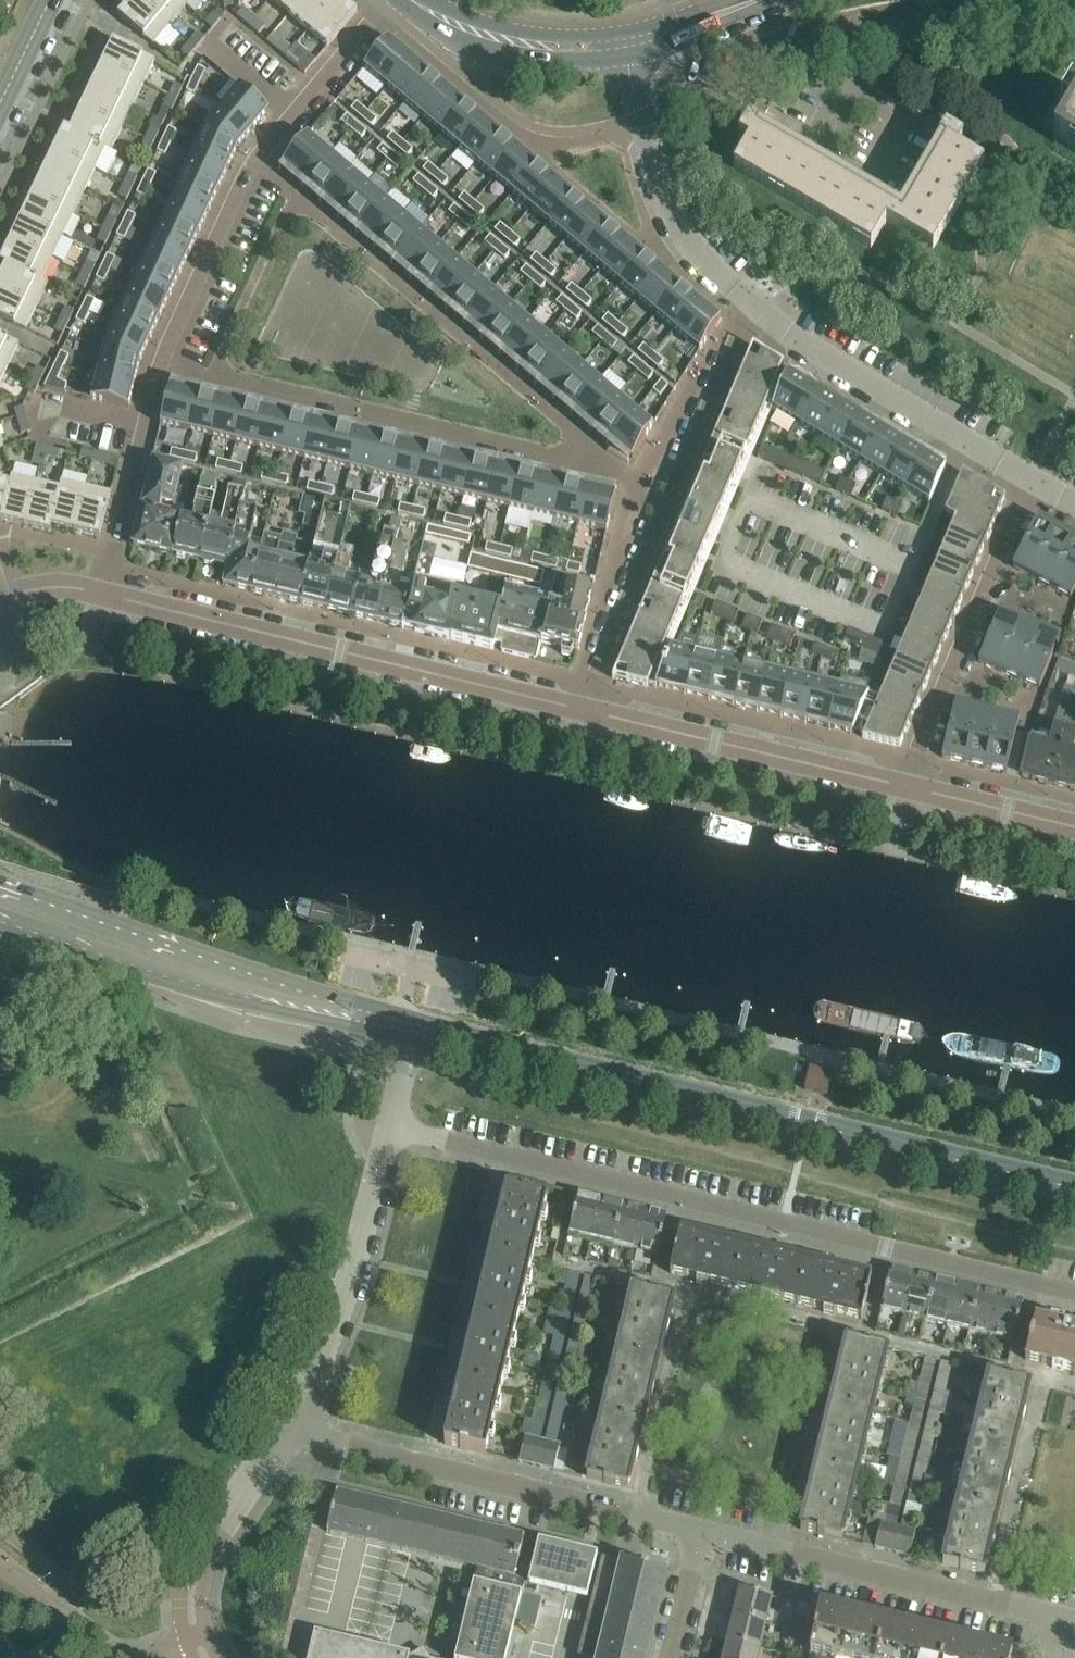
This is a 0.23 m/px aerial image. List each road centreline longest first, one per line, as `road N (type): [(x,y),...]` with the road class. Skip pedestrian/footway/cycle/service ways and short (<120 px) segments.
road 1 (residential): [(395,1128),(1074,1293)]
road 2 (secondary): [(1074,1186),(420,1027)]
road 3 (residential): [(104,592),(162,365),(255,159),(386,0)]
road 4 (residential): [(104,592),(584,708)]
road 5 (residential): [(640,117),(776,55),(842,37),(902,24),(1074,12)]
road 6 (secondary): [(420,1027),(0,902)]
road 7 (residential): [(760,311),(584,708)]
road 8 (residential): [(702,1531),(285,1430)]
road 9 (residential): [(1060,1618),(702,1531)]
road 10 (residential): [(584,708),(908,787)]
road 11 (residential): [(908,787),(1035,485)]
road 12 (residential): [(760,311),(1035,485)]
road 13 (residential): [(285,1430),(335,1339),(371,1237),(395,1128)]
road 14 (residential): [(206,1657),(195,1635),(196,1576),(219,1525),(285,1430)]
road 15 (residential): [(640,117),(662,203),(680,242),(760,311)]
road 16 (tertiary): [(624,41),(510,42),(415,0)]
road 17 (residential): [(908,787),(1074,827)]
road 18 (tertiary): [(624,41),(757,0)]
road 19 (residential): [(671,1657),(702,1531)]

